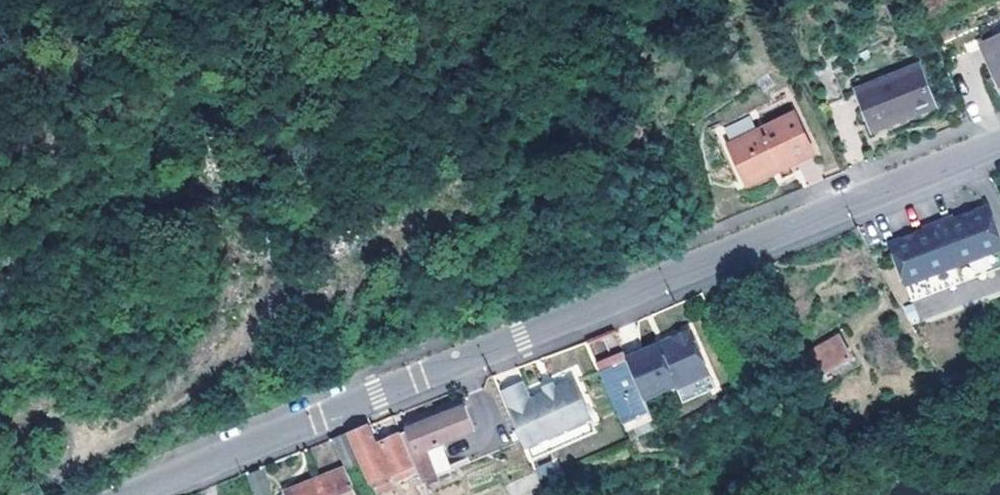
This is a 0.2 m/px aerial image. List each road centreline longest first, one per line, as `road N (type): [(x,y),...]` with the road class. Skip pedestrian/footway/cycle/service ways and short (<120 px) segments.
road 1 (tertiary): [(139,494),(999,149)]

